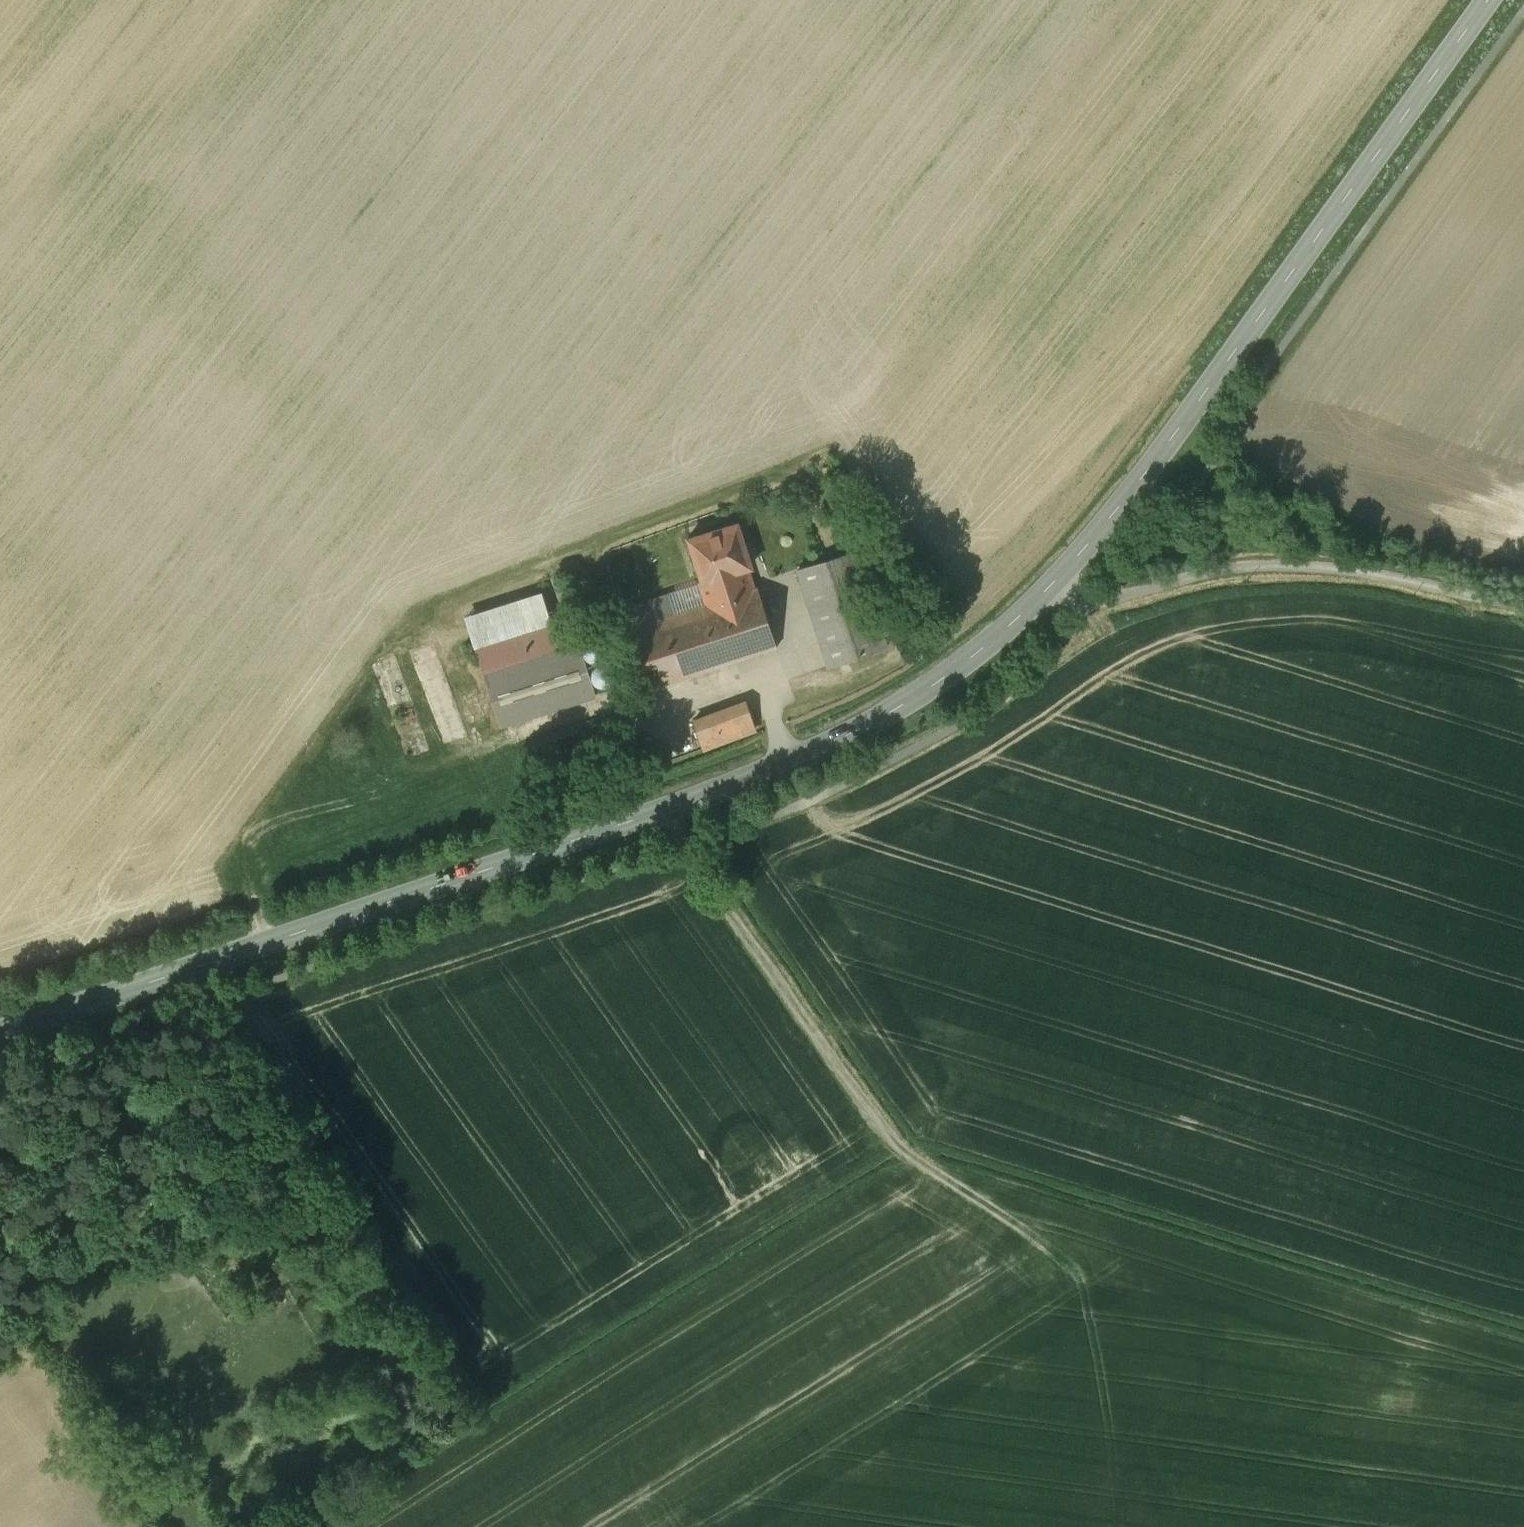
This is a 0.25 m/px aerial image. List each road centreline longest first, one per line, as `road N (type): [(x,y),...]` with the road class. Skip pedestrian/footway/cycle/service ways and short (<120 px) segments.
road 1 (tertiary): [(0,1033),(756,775),(932,685),(1071,563),(1488,0)]
road 2 (track): [(912,1160),(870,1112),(667,808)]

